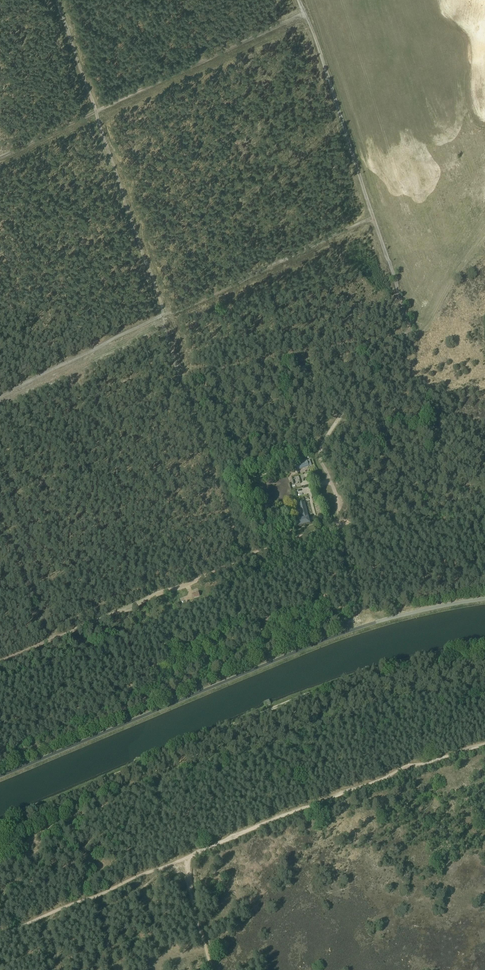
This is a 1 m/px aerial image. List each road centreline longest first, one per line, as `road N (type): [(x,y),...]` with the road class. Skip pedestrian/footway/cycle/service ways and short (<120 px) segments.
road 1 (track): [(0,823),(308,696),(484,648)]
road 2 (track): [(385,342),(189,373),(167,315),(0,397)]
road 3 (track): [(0,662),(340,527)]
road 4 (track): [(340,527),(321,450),(385,342),(424,329),(484,233)]
road 5 (track): [(301,0),(412,335)]
road 6 (track): [(484,745),(182,861)]
road 7 (track): [(256,556),(225,553),(0,651)]
road 8 (track): [(374,216),(167,315)]
road 9 (track): [(159,869),(0,935)]
road 10 (track): [(484,495),(340,527)]

